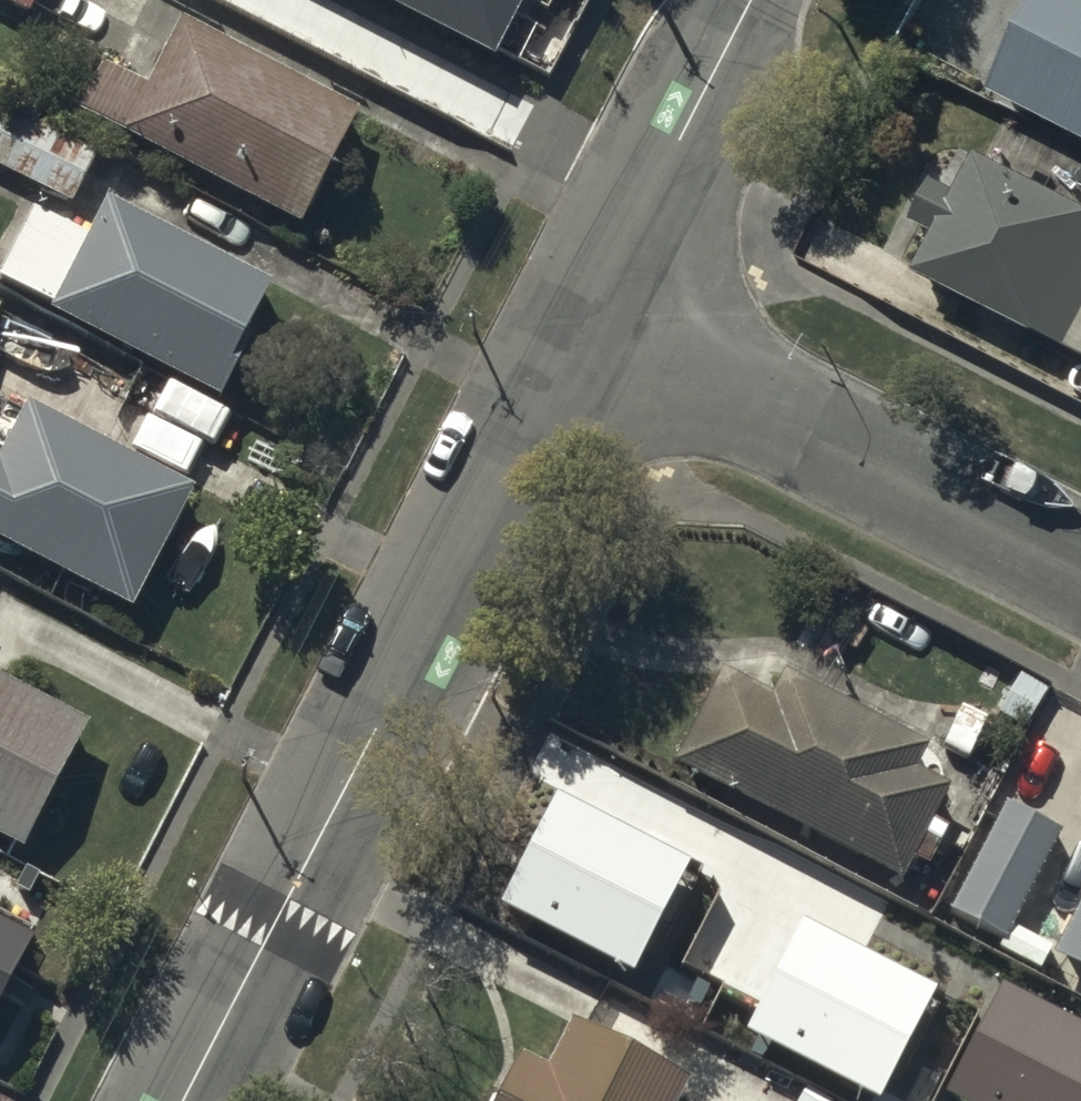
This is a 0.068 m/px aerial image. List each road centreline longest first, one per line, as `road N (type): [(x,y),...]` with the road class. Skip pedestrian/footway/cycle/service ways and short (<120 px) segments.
road 1 (residential): [(185,1100),(581,327)]
road 2 (residential): [(581,327),(1080,579)]
road 3 (residential): [(581,327),(751,0)]

